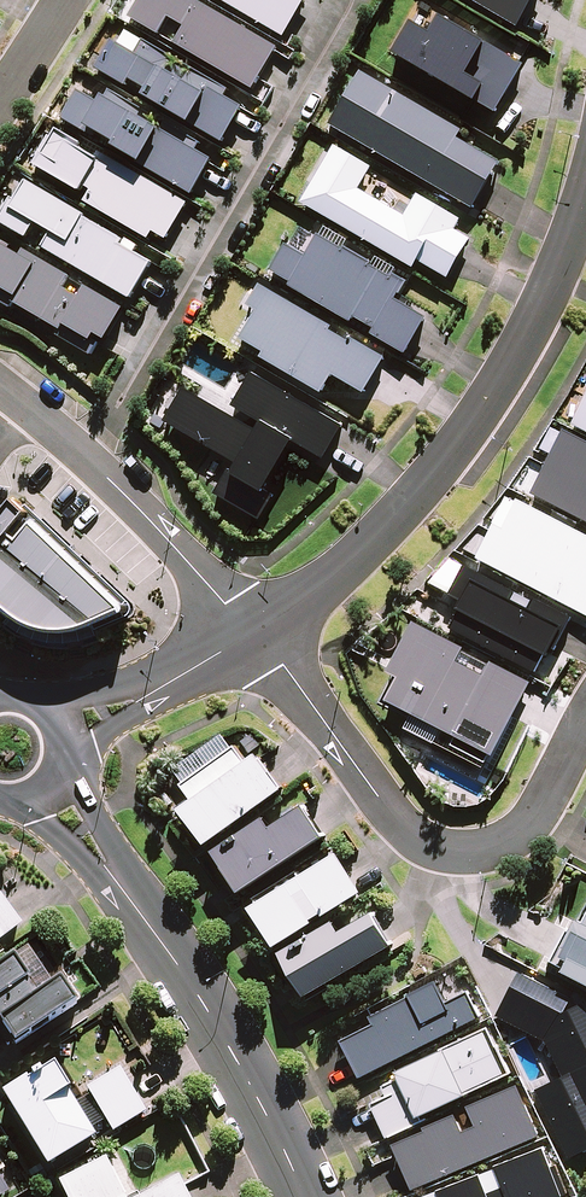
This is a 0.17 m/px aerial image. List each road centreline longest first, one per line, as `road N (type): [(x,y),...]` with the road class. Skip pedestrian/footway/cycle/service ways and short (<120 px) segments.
road 1 (residential): [(585,191),(554,283),(472,428),(341,571),(254,634)]
road 2 (residential): [(339,0),(83,456)]
road 3 (residential): [(585,721),(537,813),(513,842),(489,852),(438,850),(398,824),(254,634)]
road 4 (tertiary): [(309,1196),(230,1042),(134,906)]
road 5 (residential): [(83,456),(254,634)]
road 6 (tertiary): [(65,764),(116,854),(134,906)]
road 7 (tertiary): [(134,906),(27,805)]
road 8 (residential): [(165,686),(138,716),(65,764)]
road 9 (residential): [(42,698),(165,686)]

